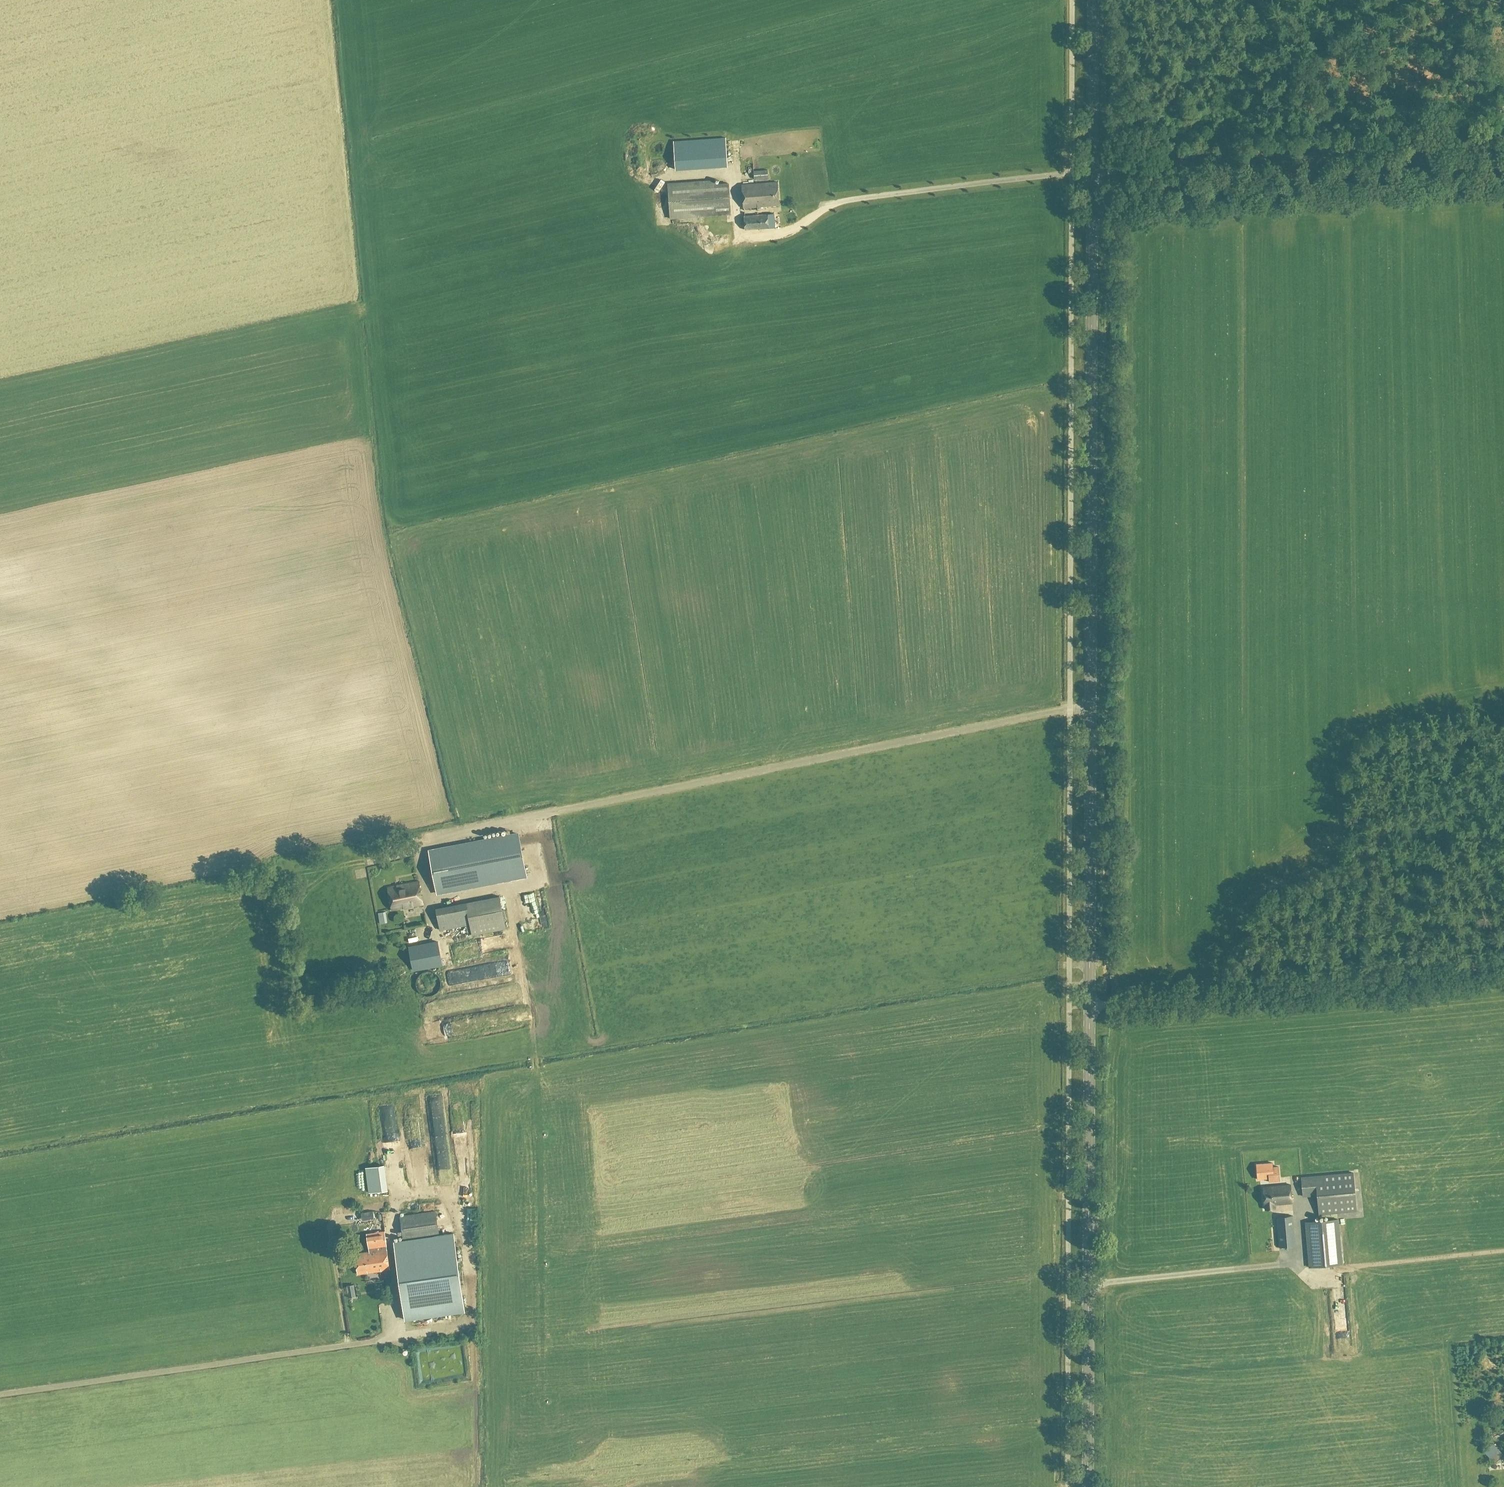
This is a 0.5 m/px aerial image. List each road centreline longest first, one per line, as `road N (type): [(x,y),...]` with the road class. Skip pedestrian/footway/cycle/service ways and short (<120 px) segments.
road 1 (secondary): [(1086,1486),(1090,706)]
road 2 (unclassified): [(501,821),(1090,706)]
road 3 (secondary): [(1090,706),(1093,170)]
road 4 (track): [(1085,1008),(1503,967)]
road 5 (unclassified): [(1093,170),(1503,139)]
road 6 (unclassified): [(0,1397),(337,1349)]
road 7 (secondary): [(1093,170),(1093,0)]

